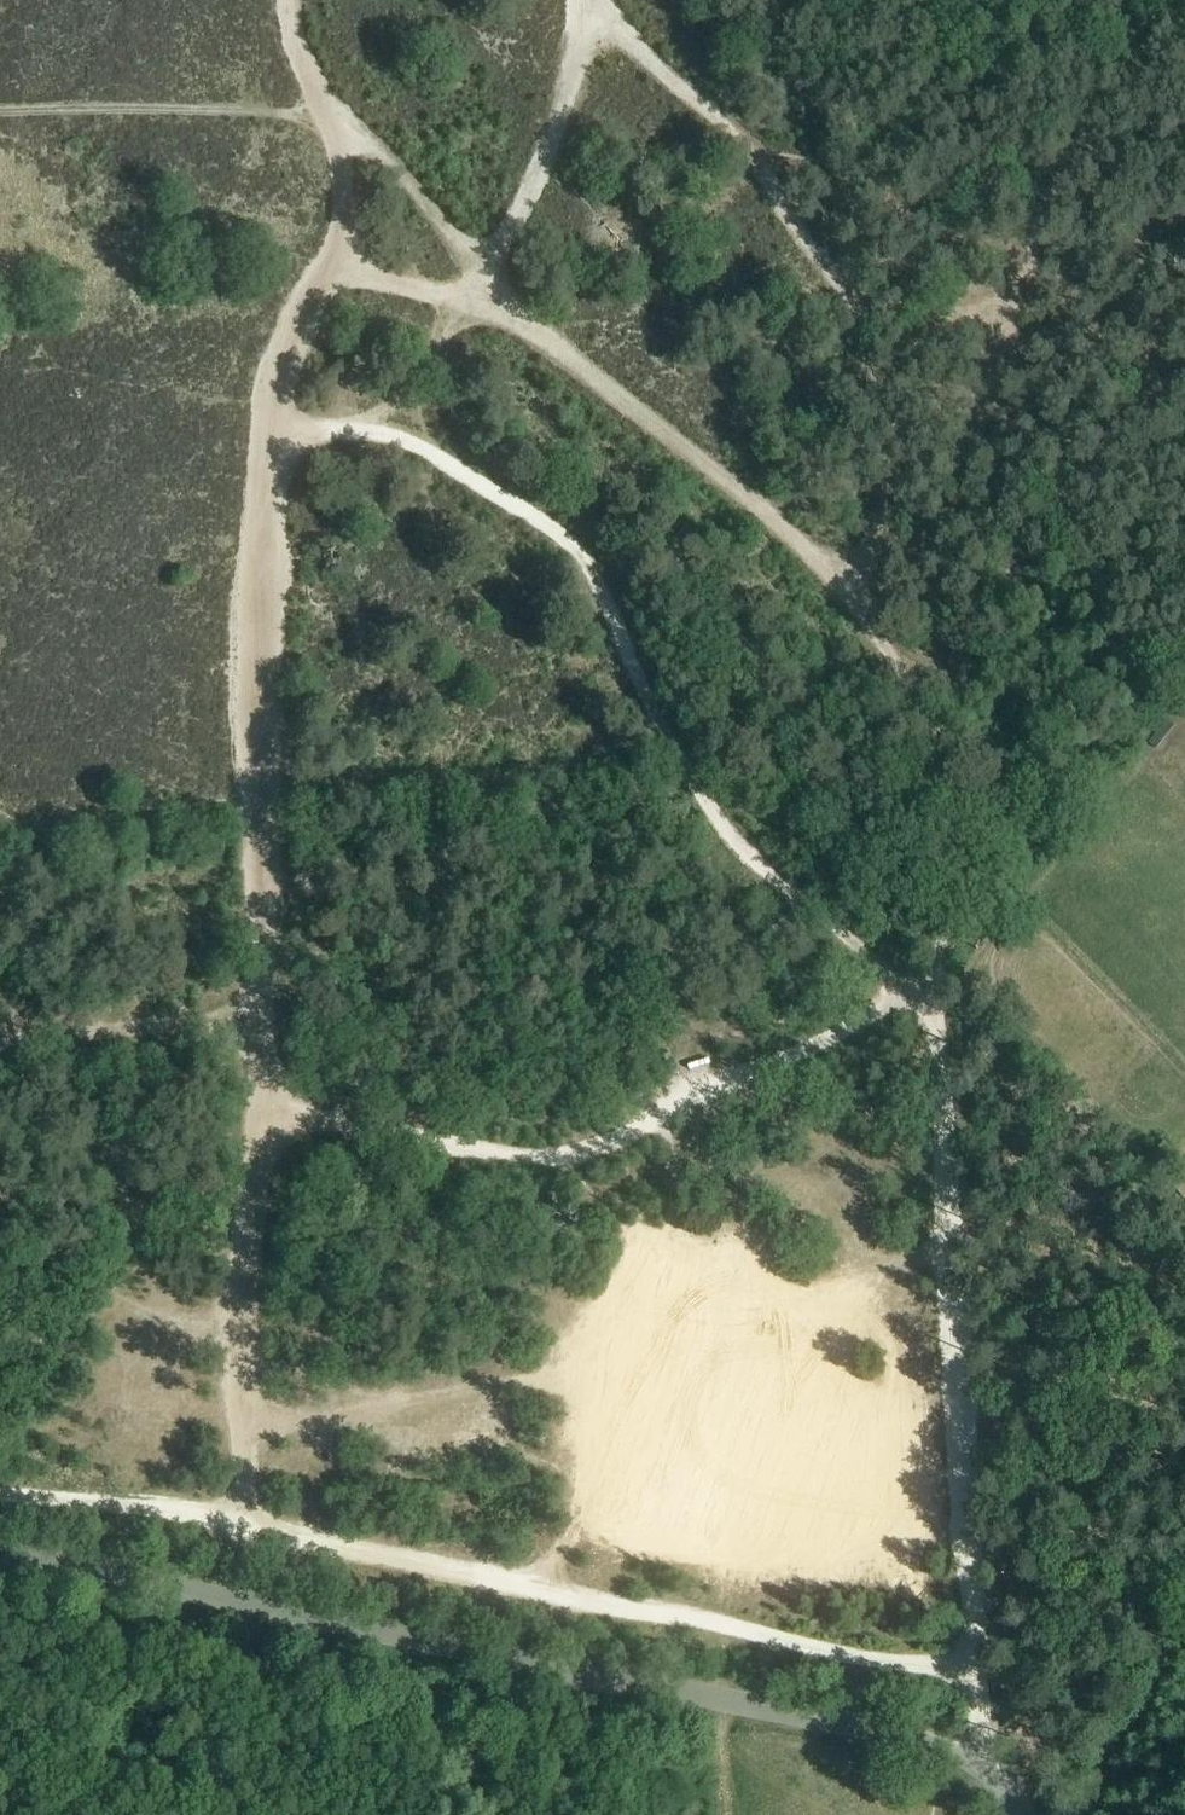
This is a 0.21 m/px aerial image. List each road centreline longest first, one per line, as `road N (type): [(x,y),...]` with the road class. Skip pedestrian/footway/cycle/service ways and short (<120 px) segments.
road 1 (track): [(245,1523),(242,1311),(262,1108),(258,626),(272,432),(294,313),(345,230),(340,162),(290,0)]
road 2 (track): [(970,1759),(981,1717),(937,1006),(938,726),(1063,482),(1120,415),(1184,379)]
road 3 (track): [(938,726),(845,593),(748,491),(480,294),(426,199),(327,115),(0,110)]
road 4 (unclassified): [(0,1552),(886,1732),(977,1764),(1018,1814)]
road 5 (track): [(0,1491),(245,1523),(860,1662),(974,1669)]
road 6 (track): [(937,1006),(896,984),(724,830),(575,546),(394,435),(272,432)]
road 7 (track): [(264,1012),(0,1044)]
road 8 (track): [(330,263),(455,303),(480,294)]

